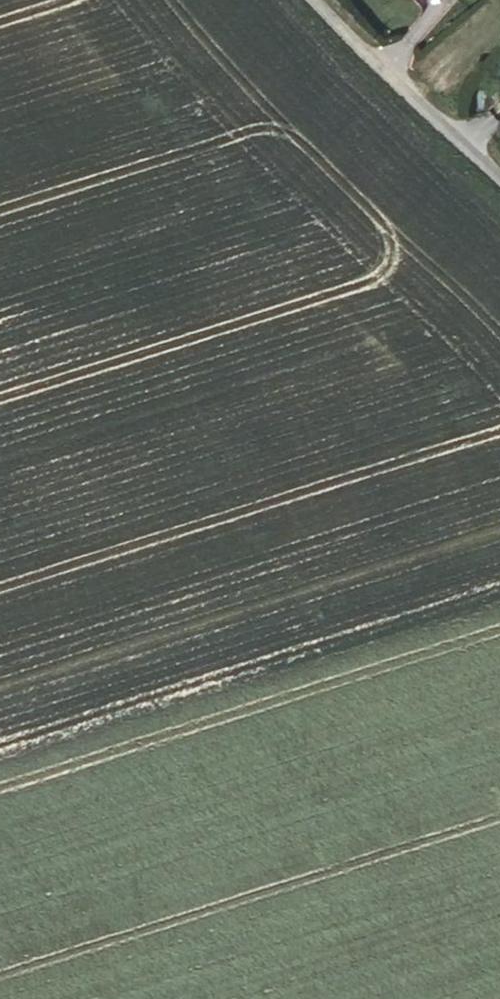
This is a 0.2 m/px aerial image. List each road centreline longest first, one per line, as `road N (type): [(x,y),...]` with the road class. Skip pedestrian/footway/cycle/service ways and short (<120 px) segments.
road 1 (unclassified): [(499,187),(310,0)]

